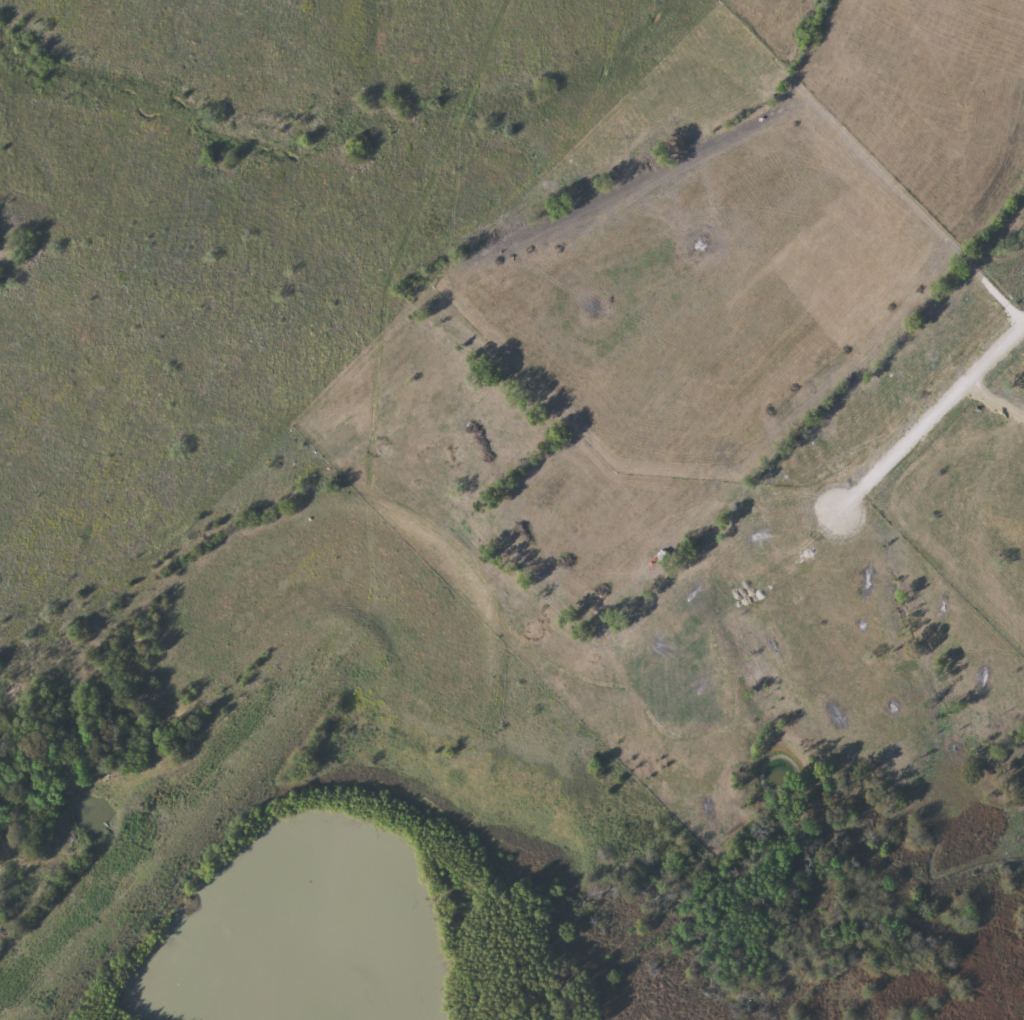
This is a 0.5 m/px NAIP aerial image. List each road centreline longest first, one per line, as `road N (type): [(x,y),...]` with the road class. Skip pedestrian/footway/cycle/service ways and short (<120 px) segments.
road 1 (track): [(1023,164),(873,321),(710,384)]

